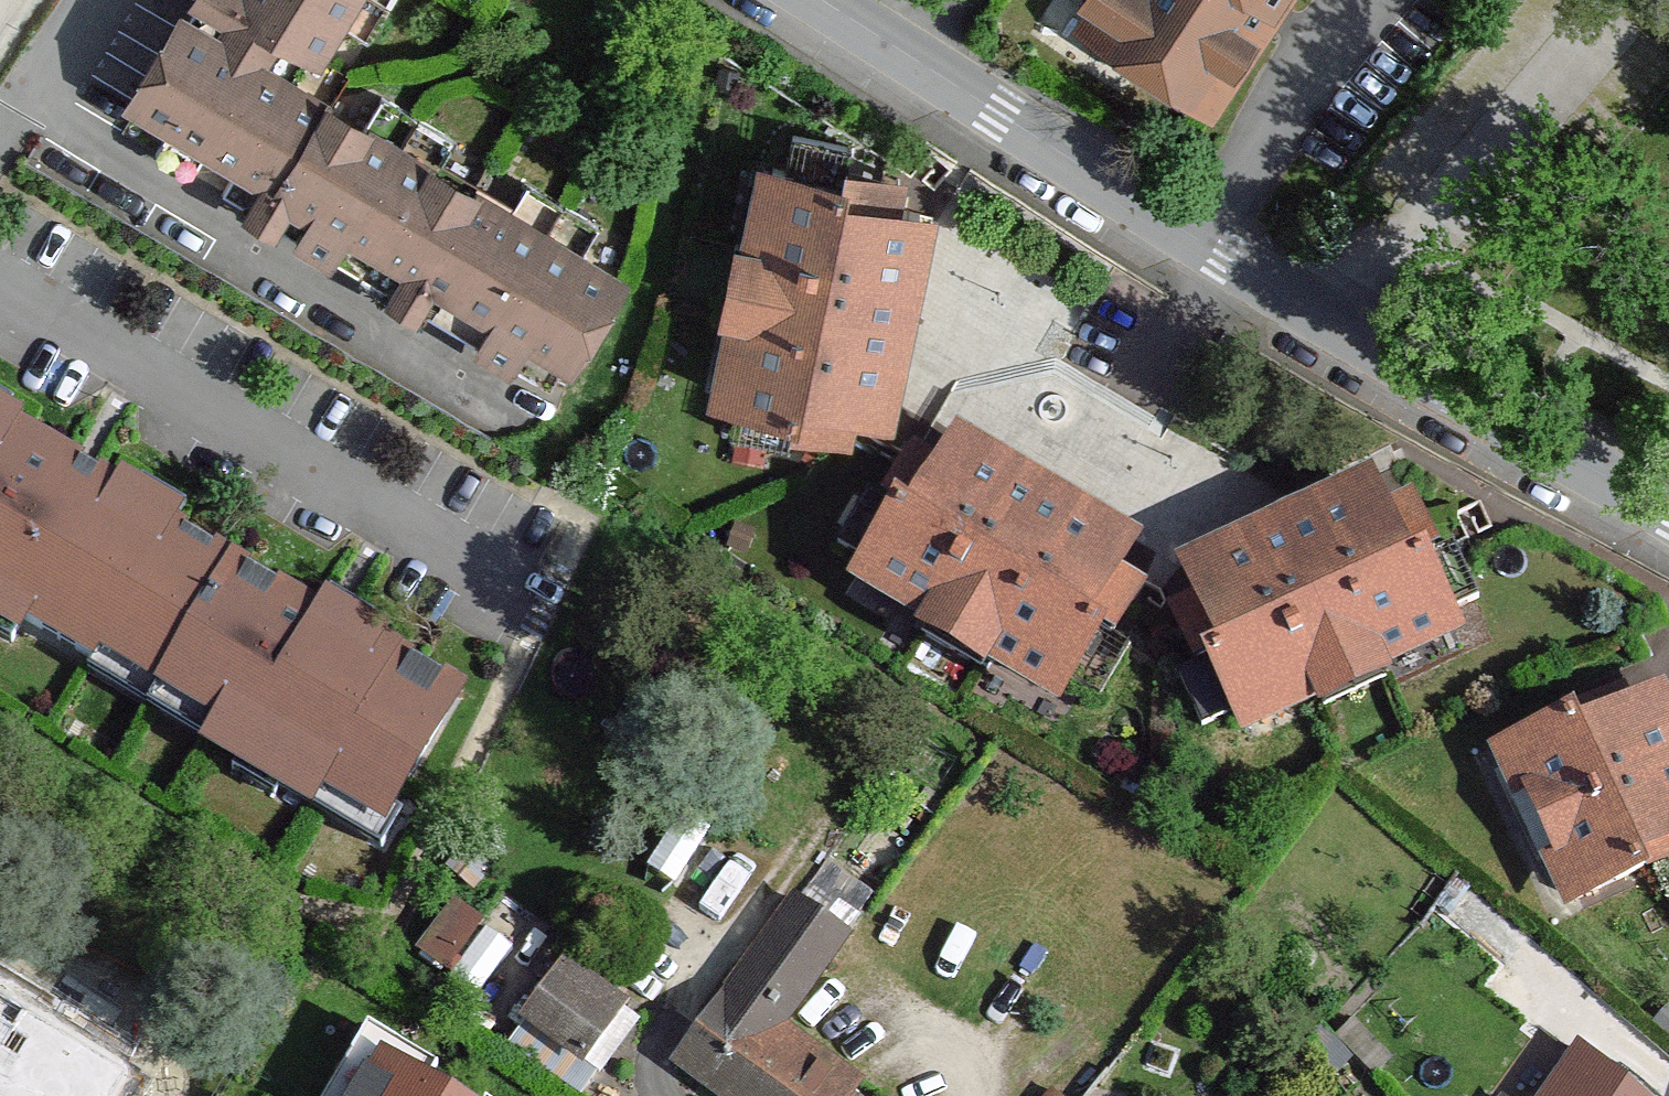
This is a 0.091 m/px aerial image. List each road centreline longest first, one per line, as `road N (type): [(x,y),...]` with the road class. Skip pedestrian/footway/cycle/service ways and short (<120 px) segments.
road 1 (tertiary): [(824,0),(1200,241),(1668,511)]

